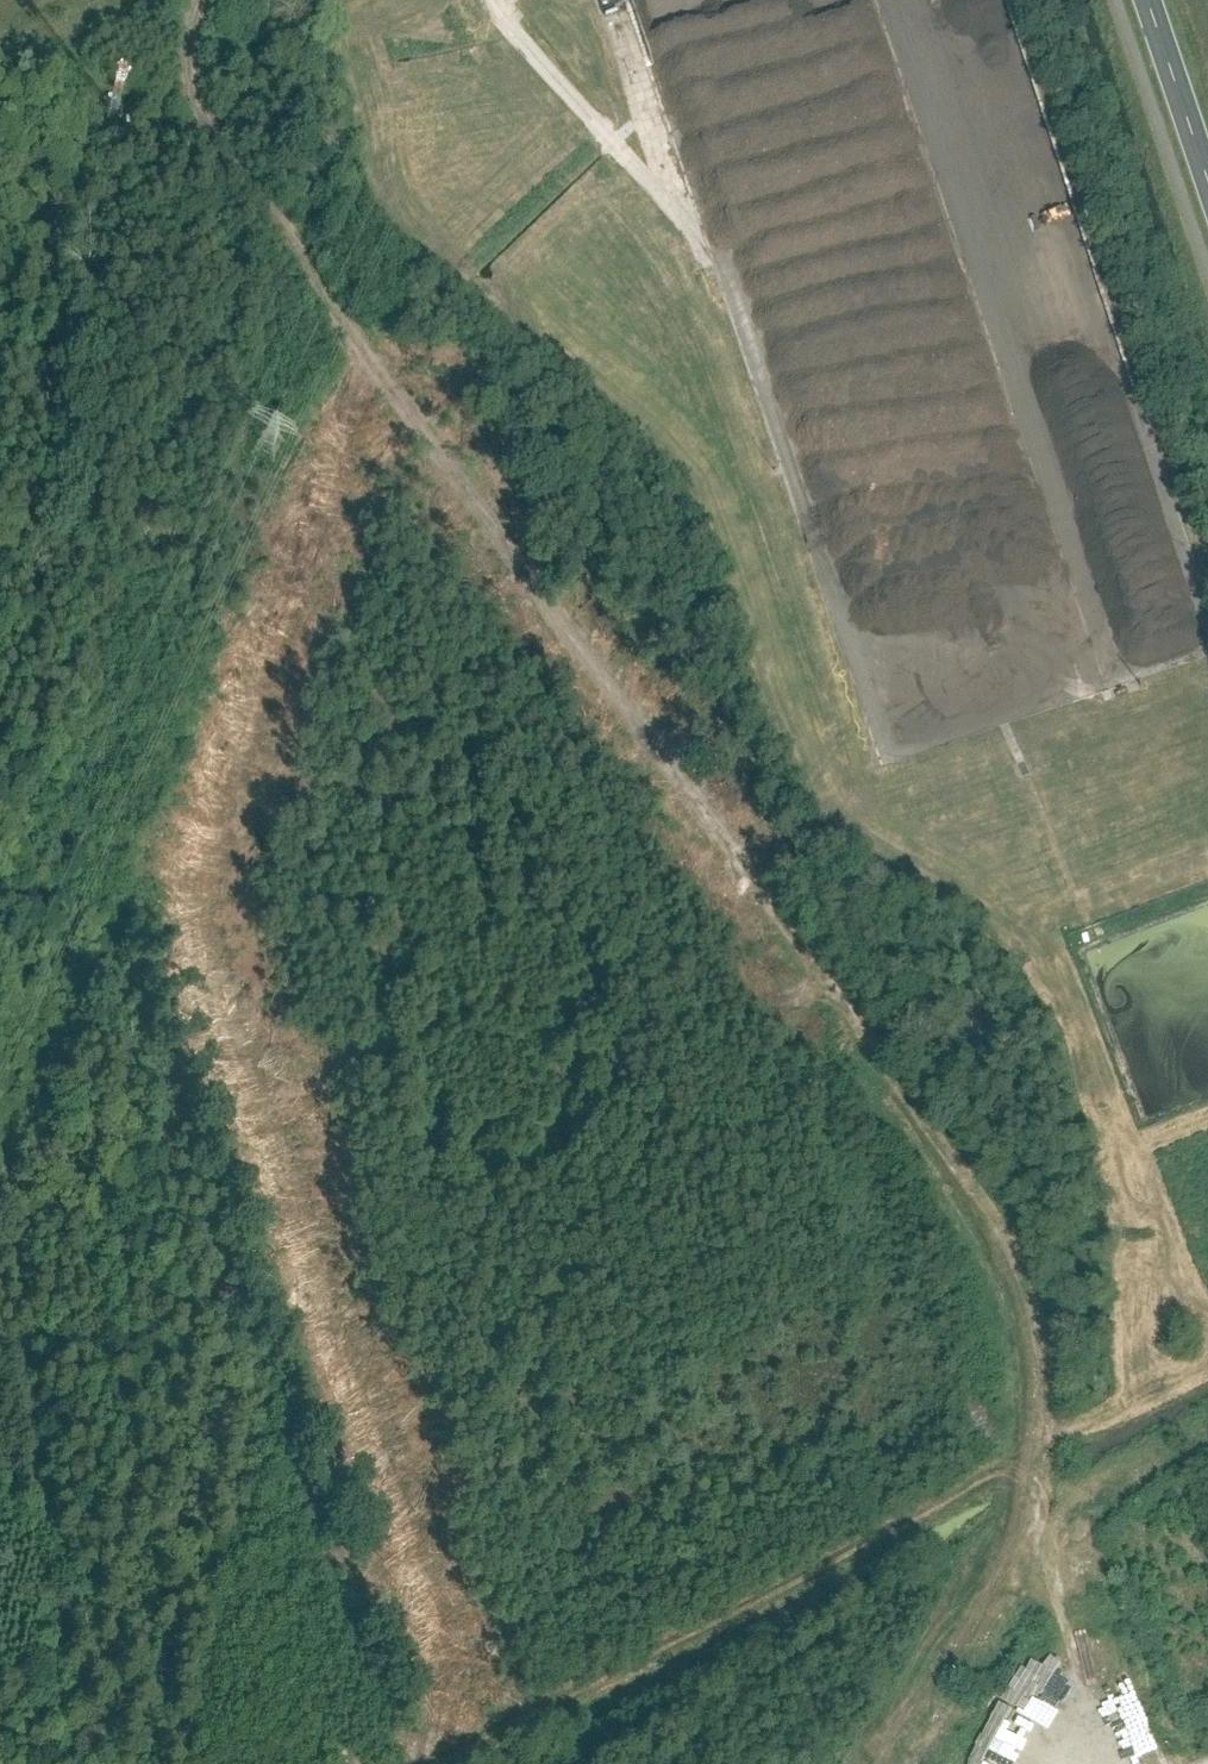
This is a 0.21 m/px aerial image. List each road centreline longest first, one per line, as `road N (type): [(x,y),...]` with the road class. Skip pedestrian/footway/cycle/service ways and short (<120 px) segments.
road 1 (tertiary): [(1207,169),(1152,0)]

